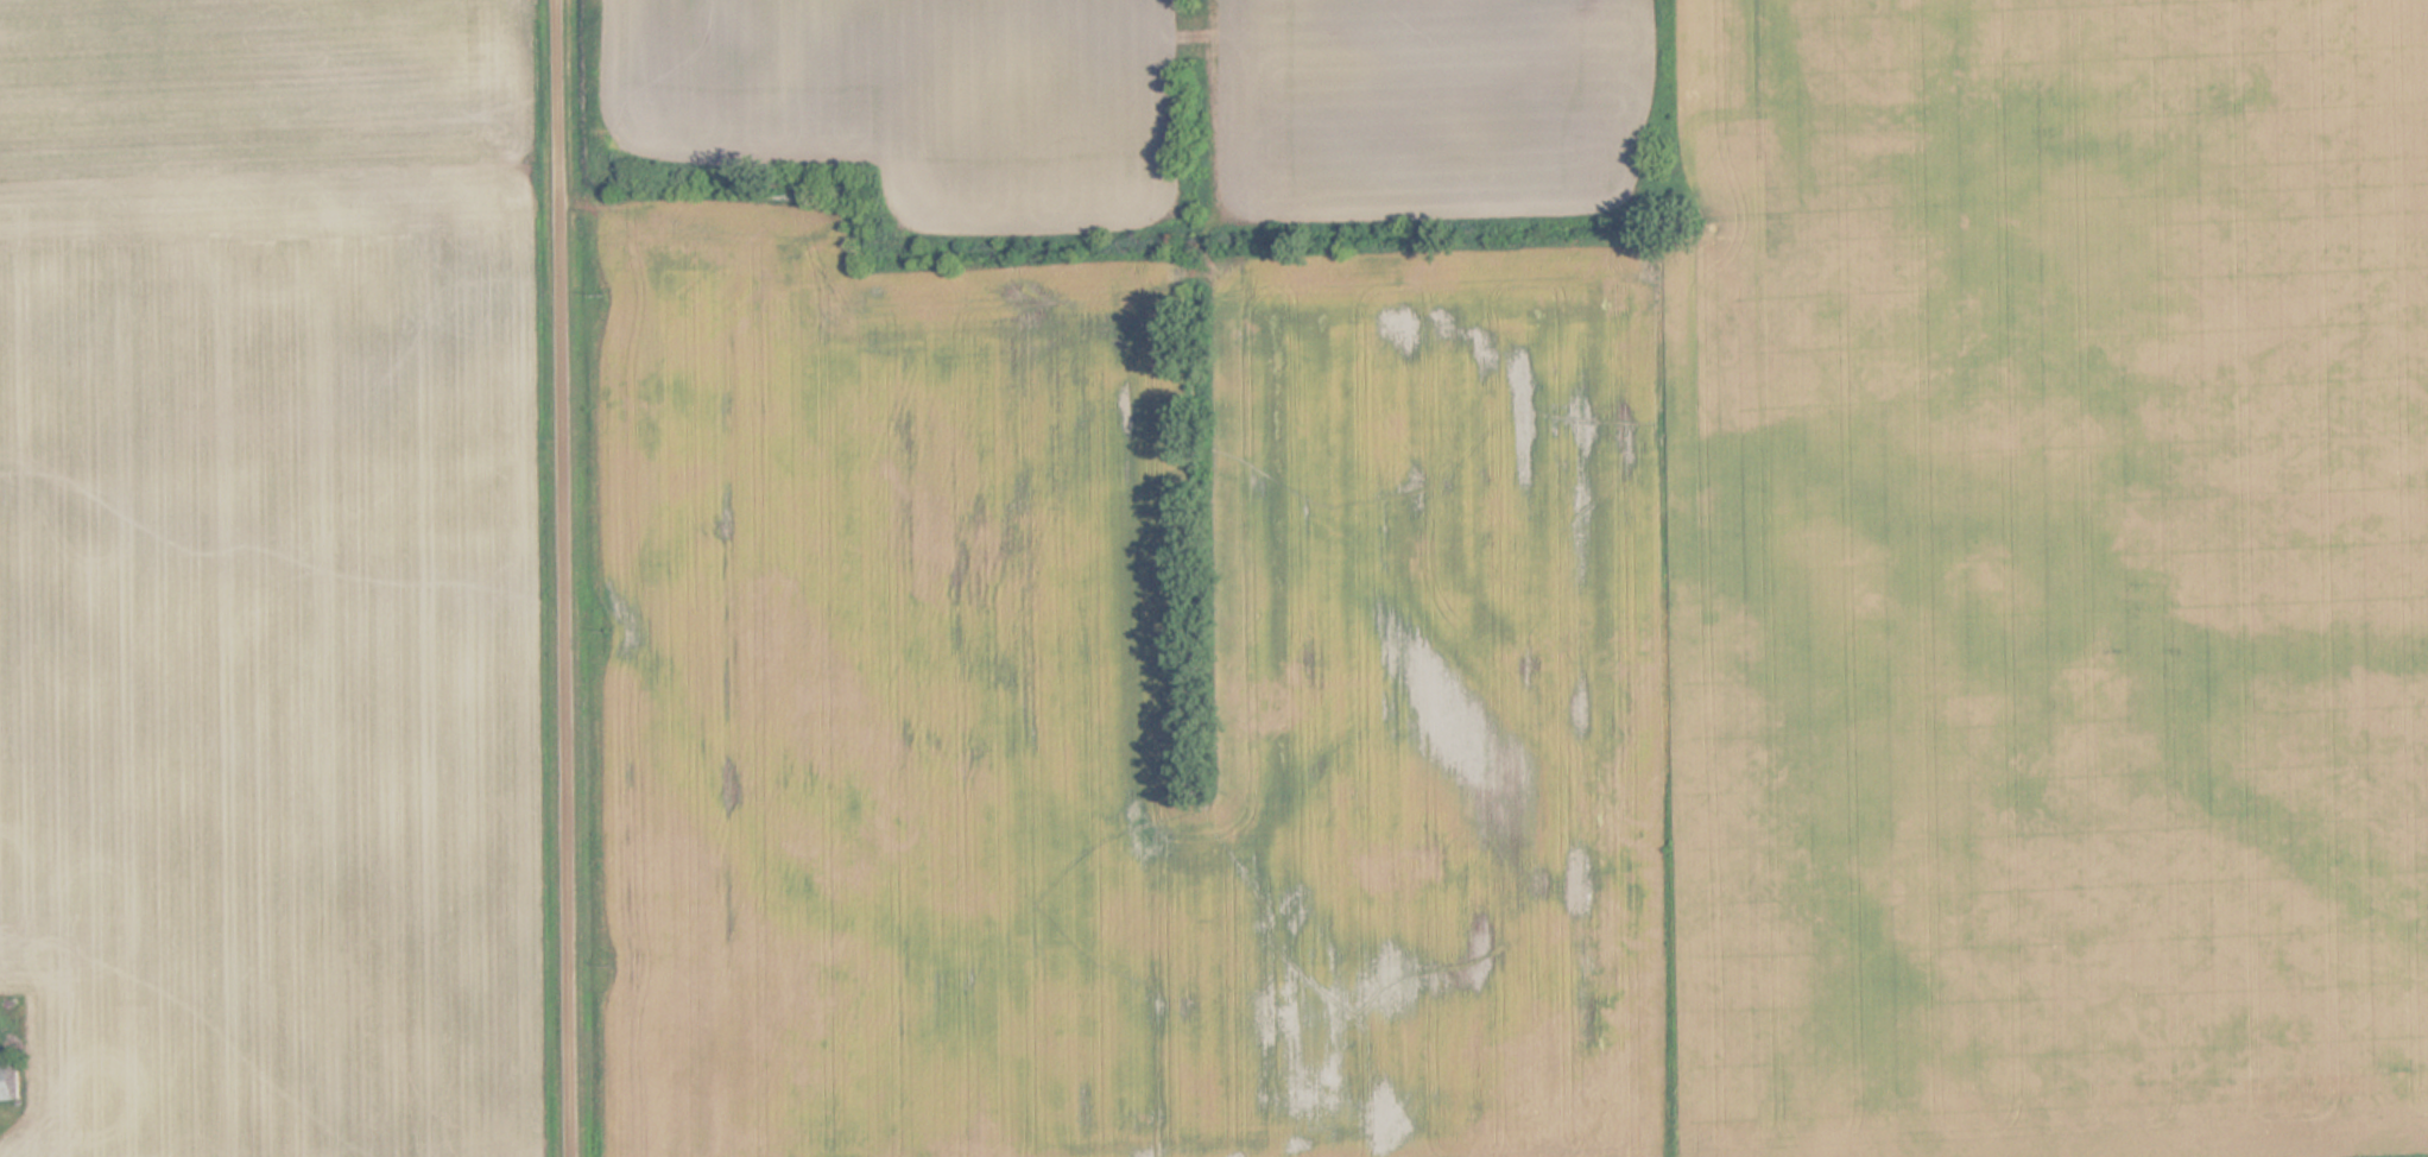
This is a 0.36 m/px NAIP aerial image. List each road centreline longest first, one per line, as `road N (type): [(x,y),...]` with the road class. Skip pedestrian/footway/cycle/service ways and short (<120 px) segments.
road 1 (residential): [(575,1156),(558,0)]

